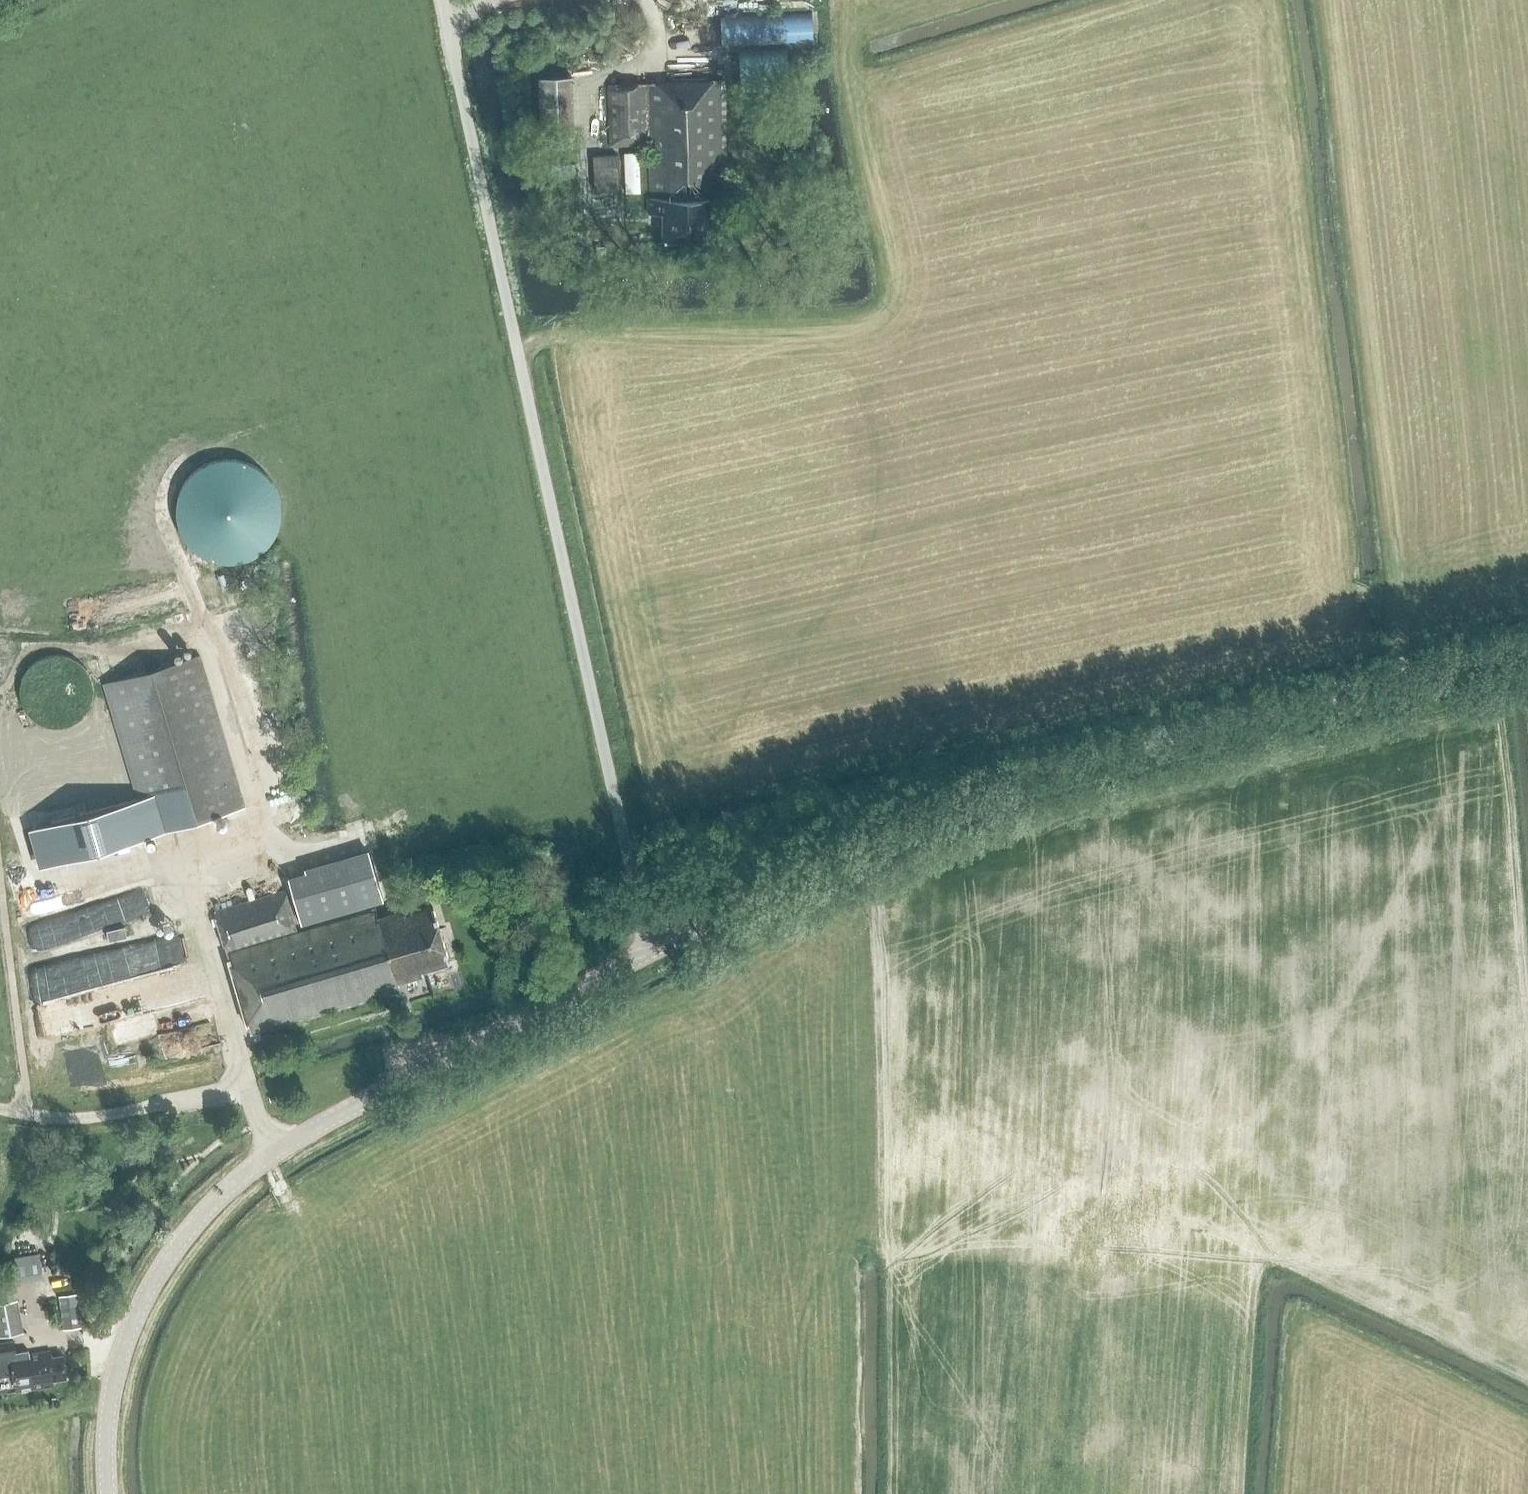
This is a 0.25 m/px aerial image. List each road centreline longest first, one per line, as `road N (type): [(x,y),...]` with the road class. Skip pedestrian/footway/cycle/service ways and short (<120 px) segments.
road 1 (unclassified): [(644,954),(442,0)]
road 2 (tertiary): [(1527,648),(1044,765),(904,818),(644,954)]
road 3 (tertiary): [(106,1493),(110,1396),(131,1324),(164,1261),(206,1207),(298,1137),(644,954)]

